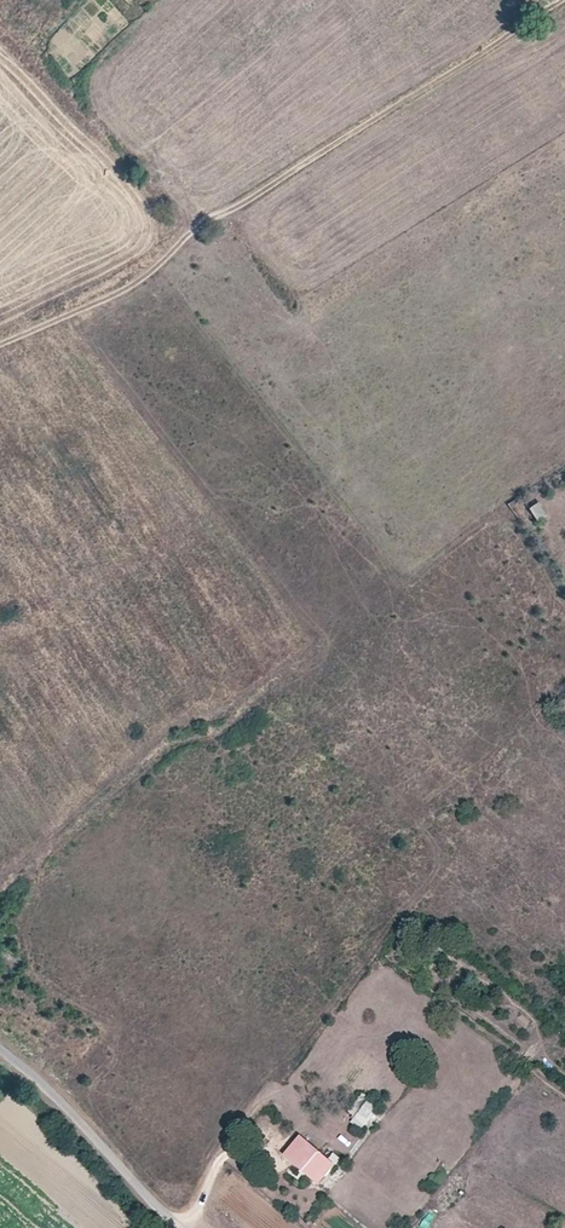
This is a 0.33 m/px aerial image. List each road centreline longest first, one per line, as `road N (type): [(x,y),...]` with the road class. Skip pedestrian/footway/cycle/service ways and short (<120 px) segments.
road 1 (track): [(0,342),(138,292),(191,235),(559,0)]
road 2 (unclassified): [(180,1227),(46,1086),(0,1049)]

